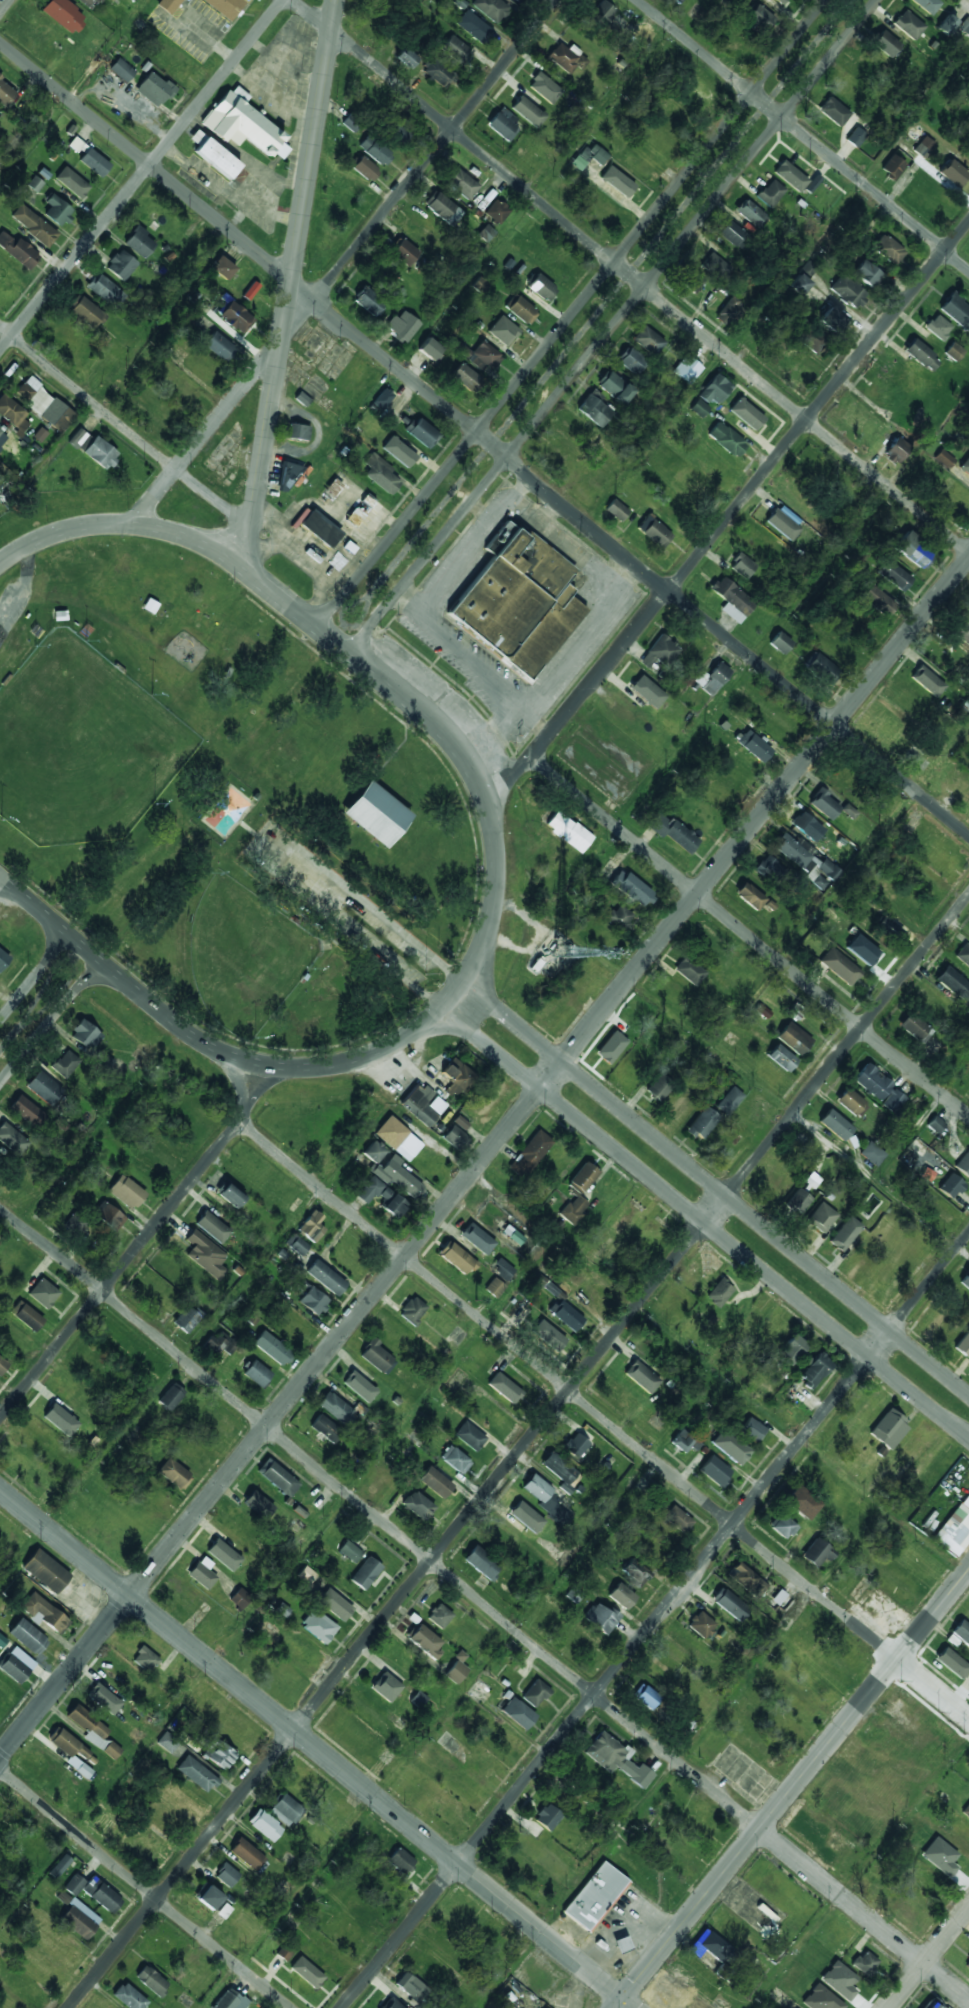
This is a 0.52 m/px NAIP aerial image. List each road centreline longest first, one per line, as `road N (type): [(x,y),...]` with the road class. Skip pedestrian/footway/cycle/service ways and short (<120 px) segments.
road 1 (residential): [(968,558),(0,1755)]
road 2 (residential): [(68,2007),(968,894)]
road 3 (secondary): [(0,876),(223,1057),(308,1067),(371,1053),(439,1009),(476,954),(494,870),(481,797),(443,735),(244,568),(177,532),(131,525),(65,531),(0,566)]
road 4 (residential): [(968,836),(0,41)]
road 5 (residential): [(968,1999),(0,1208)]
road 6 (residential): [(342,2007),(968,1232)]
road 7 (residential): [(968,1718),(236,1121)]
road 8 (residential): [(968,552),(294,0)]
road 9 (secondary): [(350,652),(878,0)]
road 10 (residential): [(636,2007),(0,1490)]
road 11 (secondary): [(826,0),(318,627)]
road 12 (residential): [(481,797),(531,757),(968,219)]
road 13 (secondary): [(439,1009),(968,1439)]
road 14 (residential): [(131,525),(556,0)]
road 15 (secondary): [(968,1394),(462,979)]
road 16 (tertiary): [(244,568),(336,0)]
road 17 (residential): [(968,1116),(531,757)]
road 18 (residential): [(614,2007),(968,1570)]
road 19 (residential): [(0,349),(282,0)]
road 20 (residential): [(968,270),(637,0)]
road 21 (residential): [(0,1418),(236,1121)]
road 22 (residential): [(289,2007),(0,1772)]
road 23 (residential): [(251,526),(0,324)]
road 24 (secondary): [(0,1084),(100,961)]
road 25 (residential): [(223,1057),(236,1121),(276,1067)]
road 26 (residential): [(888,2007),(968,1907)]

